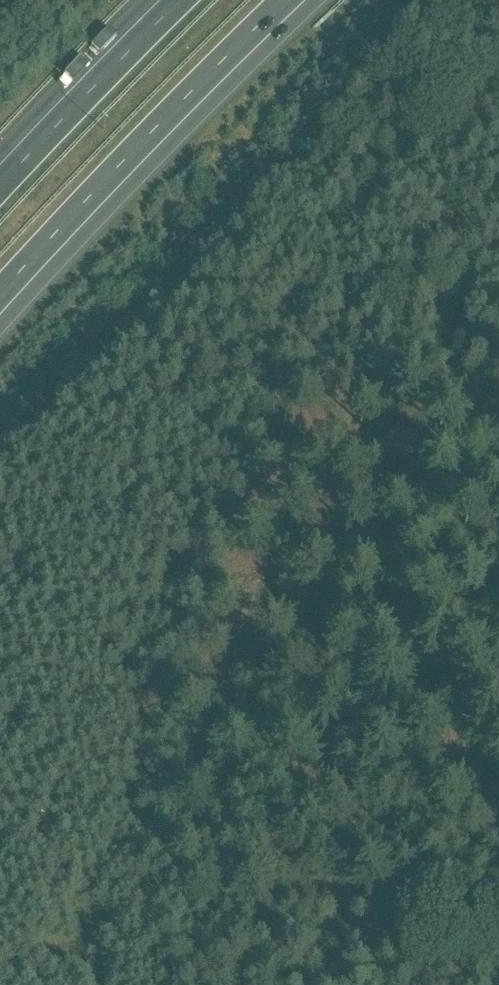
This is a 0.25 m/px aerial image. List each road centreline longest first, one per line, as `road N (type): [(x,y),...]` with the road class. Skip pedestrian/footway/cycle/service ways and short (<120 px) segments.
road 1 (motorway): [(0,310),(301,0)]
road 2 (motorway): [(173,0),(0,176)]

